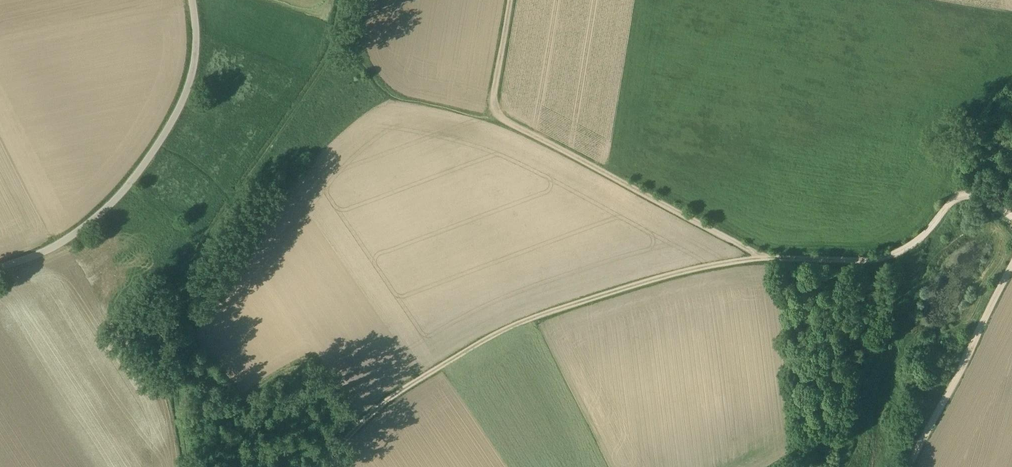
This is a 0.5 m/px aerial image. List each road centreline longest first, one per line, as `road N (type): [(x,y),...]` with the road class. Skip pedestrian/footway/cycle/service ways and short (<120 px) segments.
road 1 (track): [(1011,215),(959,195),(922,236),(886,255),(707,266),(499,327),(383,402),(317,466)]
road 2 (track): [(768,258),(495,113),(510,0)]
road 3 (unclassified): [(0,268),(79,231),(143,166),(192,77),(192,0)]
road 4 (track): [(1011,262),(914,466)]

